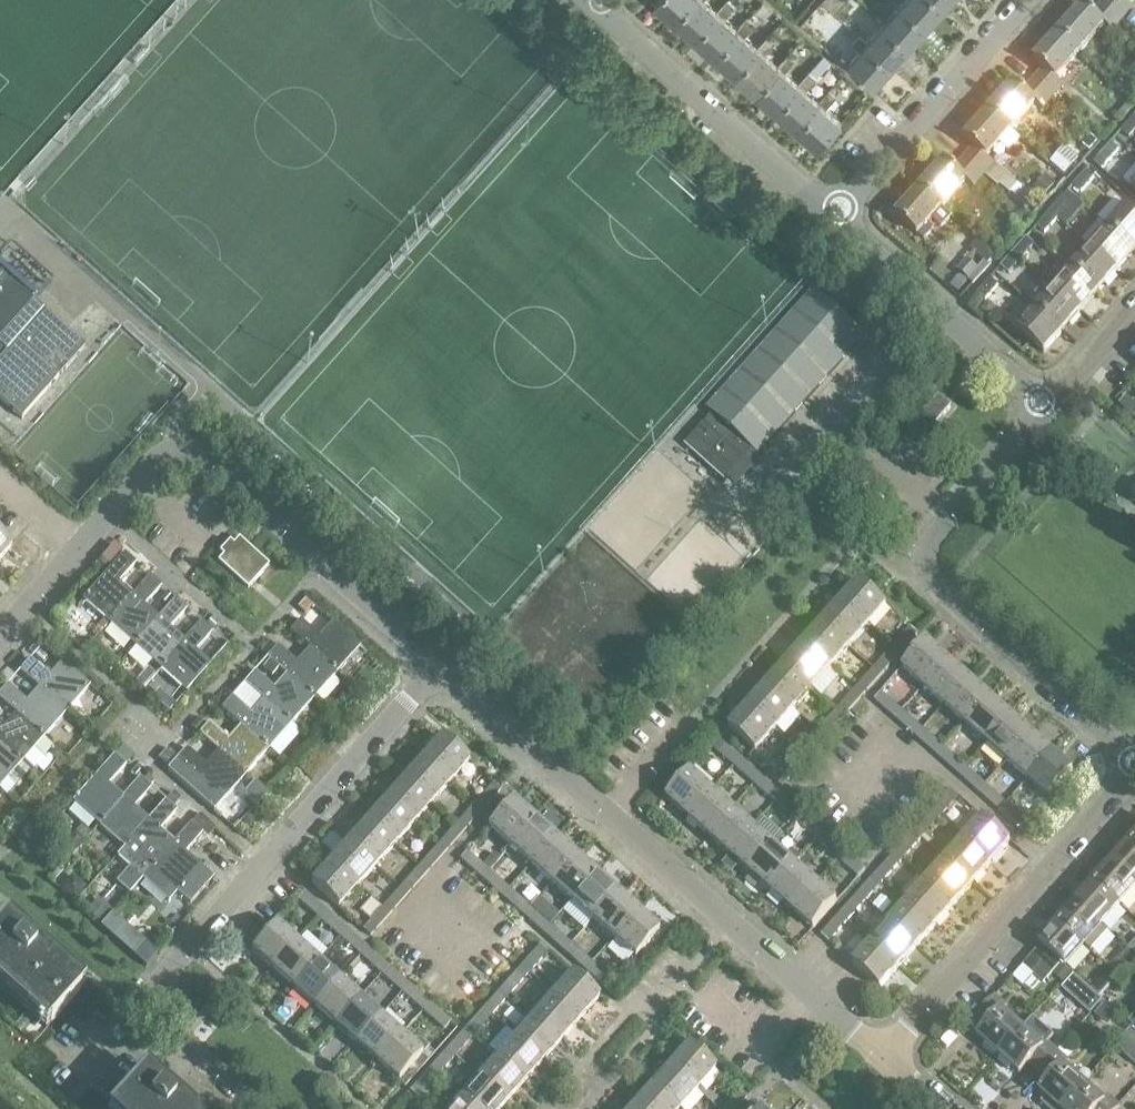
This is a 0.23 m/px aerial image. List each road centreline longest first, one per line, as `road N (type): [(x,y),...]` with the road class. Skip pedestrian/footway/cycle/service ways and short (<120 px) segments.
road 1 (residential): [(439,665),(213,464),(184,458),(159,464),(0,638)]
road 2 (residential): [(261,1108),(165,1022),(160,984),(439,665)]
road 3 (residential): [(883,1053),(439,665)]
road 4 (residential): [(1134,767),(943,591),(926,564),(931,543),(1045,407)]
road 5 (residential): [(883,1053),(1134,775)]
road 6 (residential): [(833,215),(598,4)]
road 7 (residential): [(833,215),(1029,0)]
road 8 (residential): [(1045,407),(833,215)]
road 9 (residential): [(1045,407),(1134,310)]

